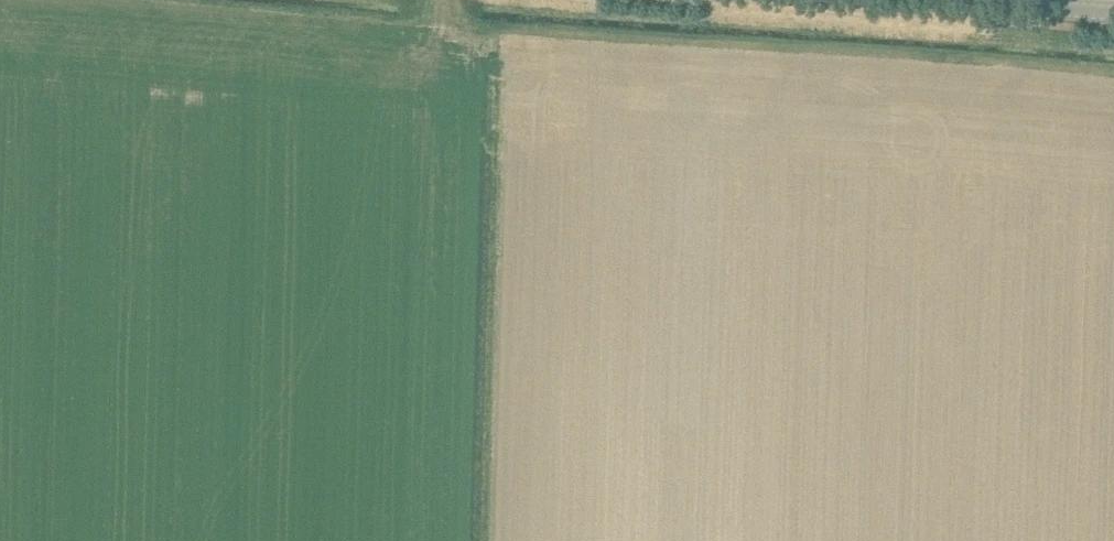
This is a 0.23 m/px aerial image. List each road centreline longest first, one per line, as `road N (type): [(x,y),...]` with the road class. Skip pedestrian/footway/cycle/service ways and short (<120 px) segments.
road 1 (track): [(439,33),(492,38),(479,540)]
road 2 (track): [(442,0),(439,33),(32,0)]
road 3 (secondary): [(1113,13),(949,0)]

